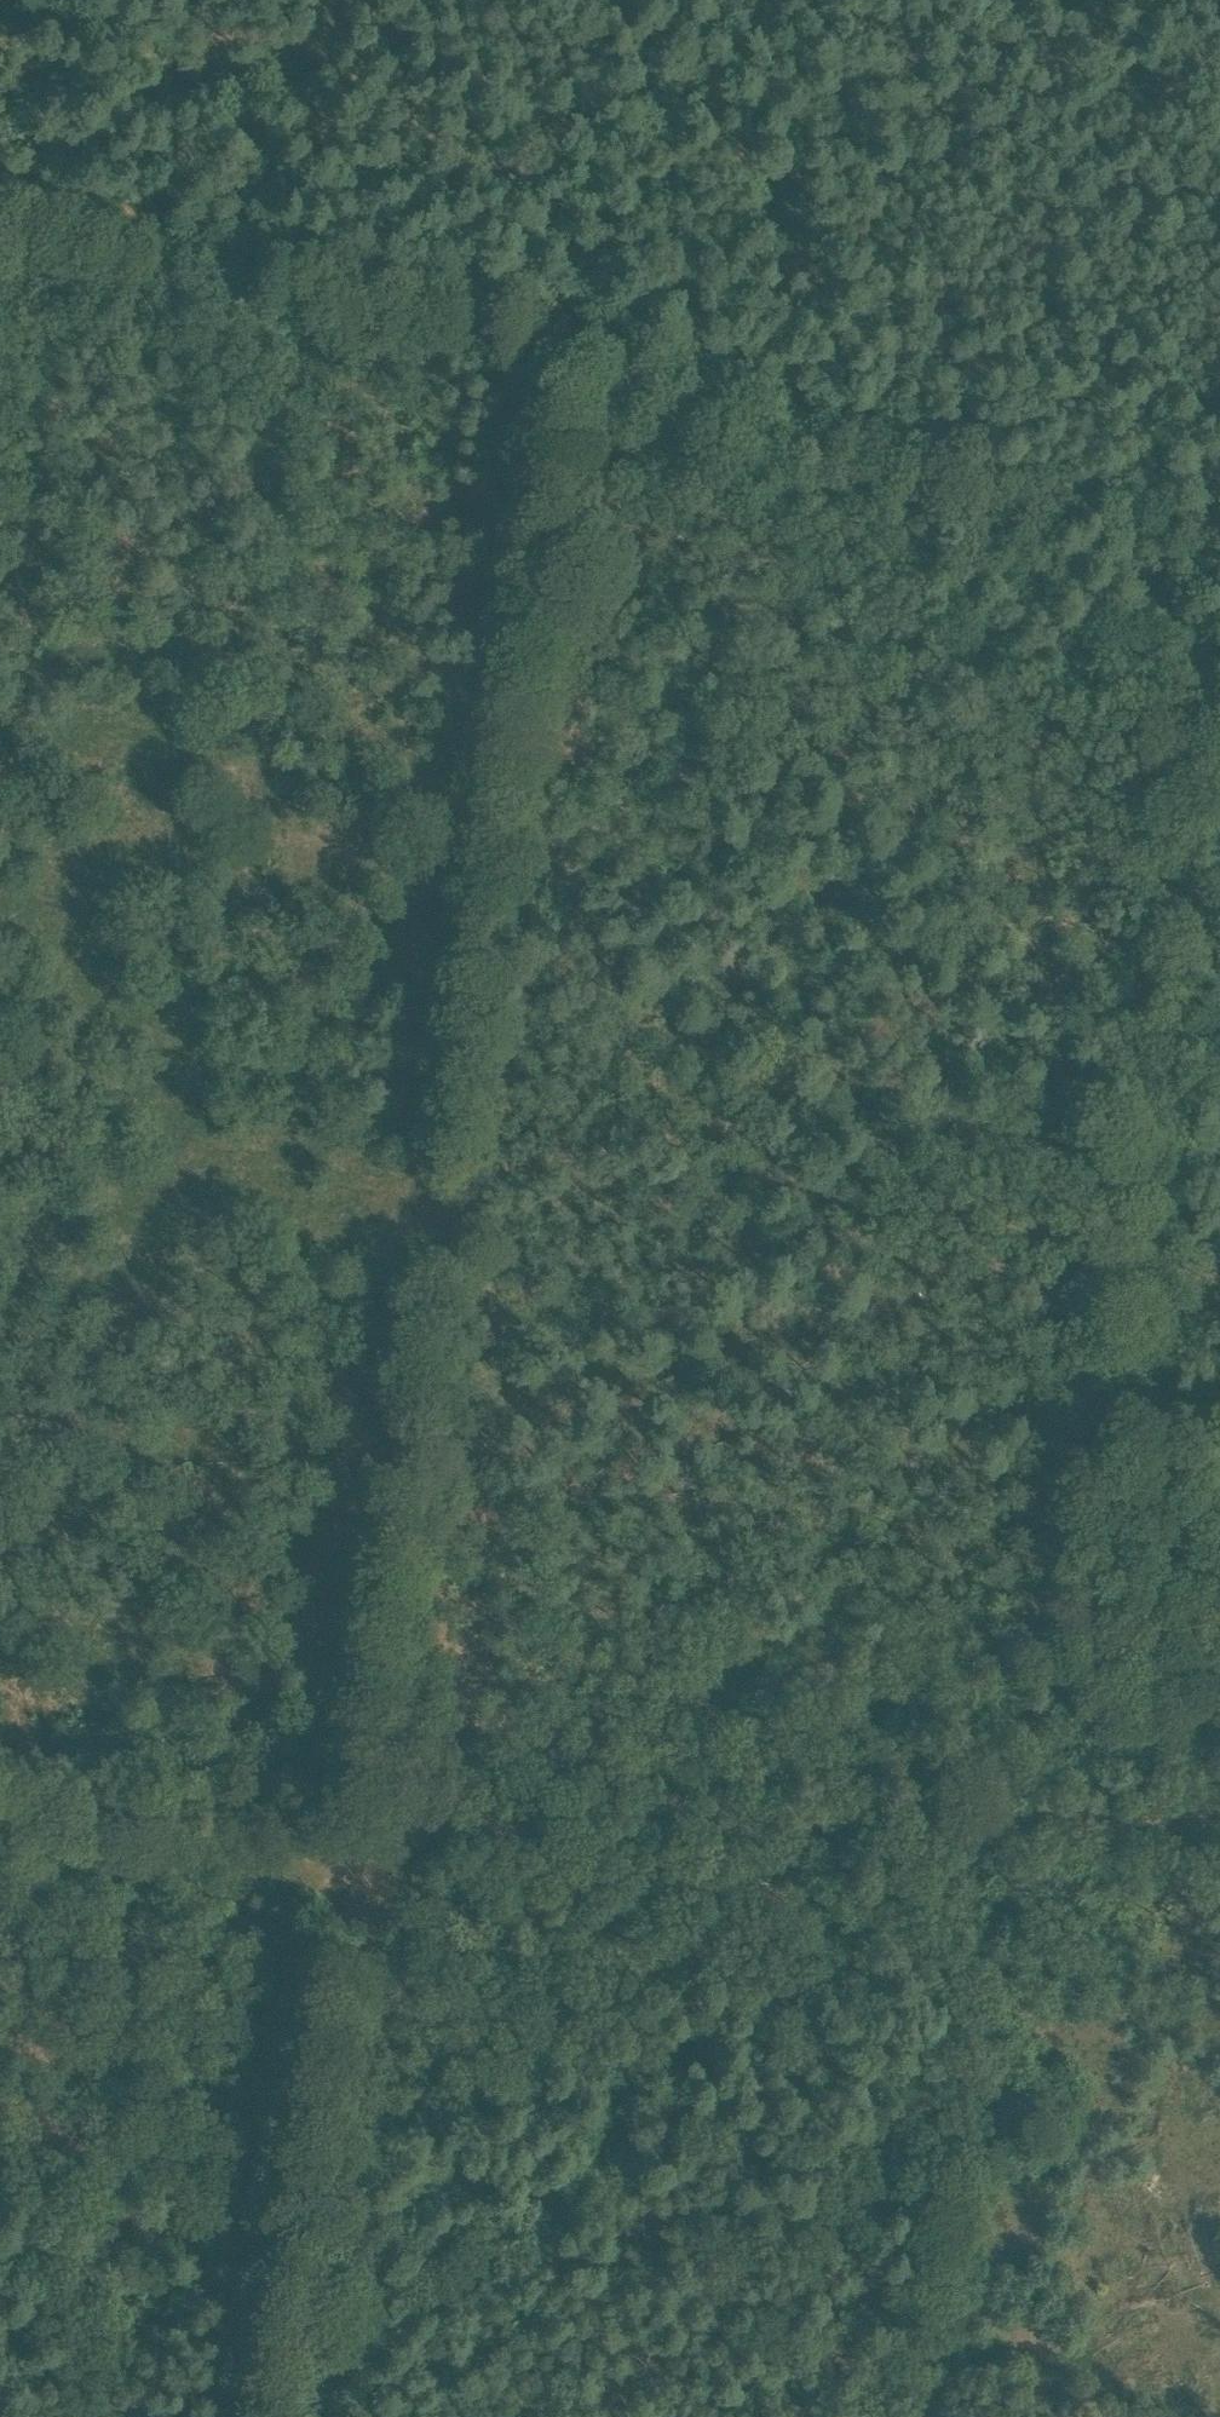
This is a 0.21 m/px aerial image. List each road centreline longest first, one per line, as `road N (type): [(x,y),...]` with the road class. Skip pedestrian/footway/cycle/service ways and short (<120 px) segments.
road 1 (track): [(1219,505),(888,435),(574,321),(0,202)]
road 2 (track): [(1219,1821),(0,1811)]

